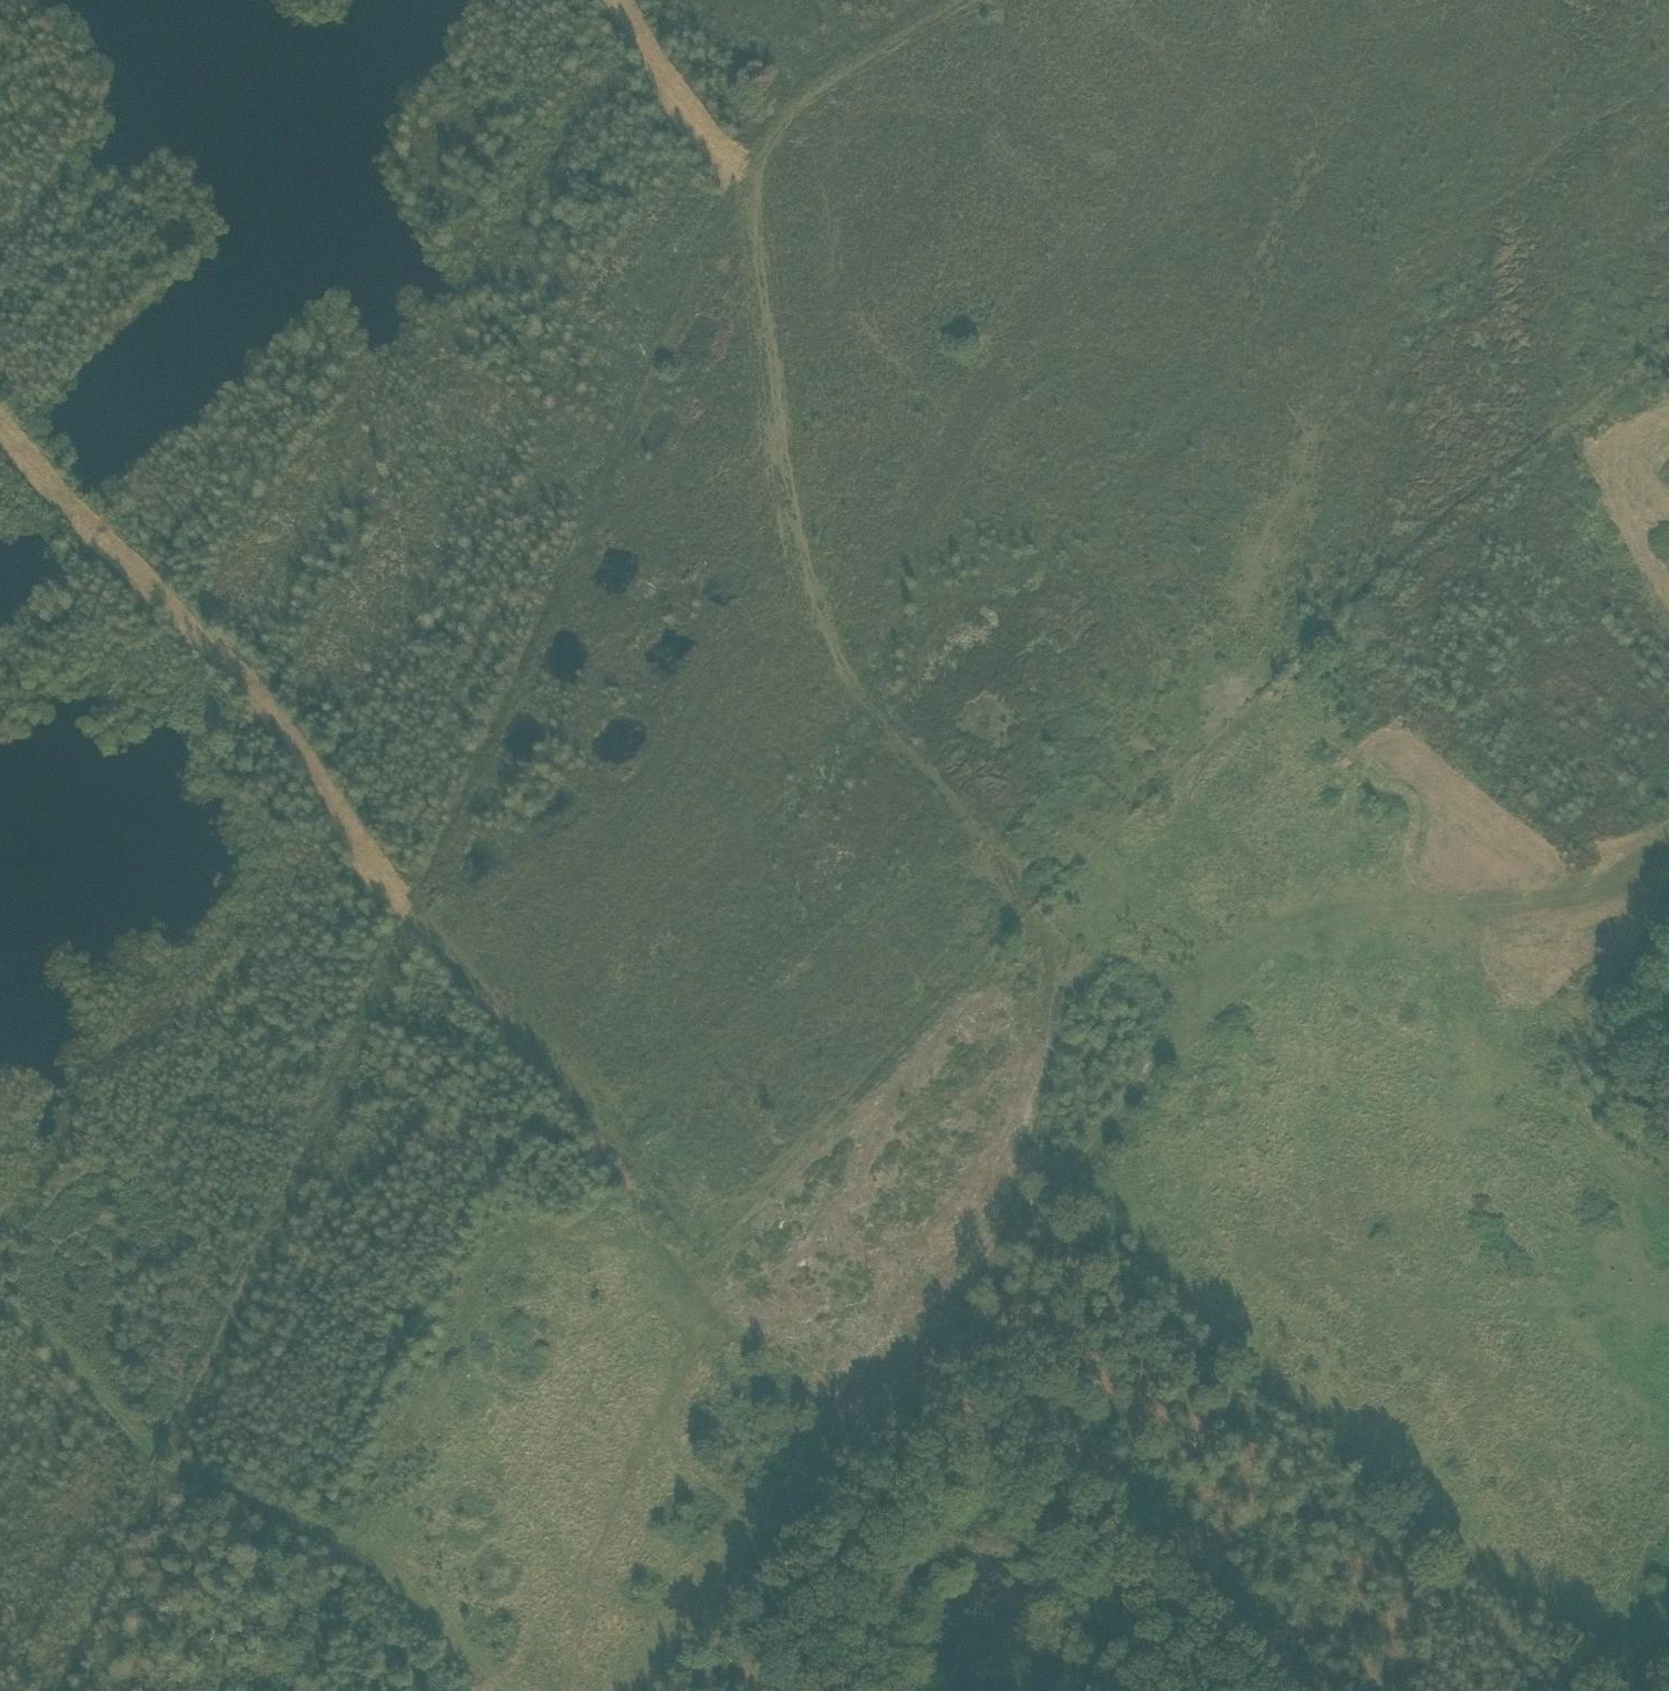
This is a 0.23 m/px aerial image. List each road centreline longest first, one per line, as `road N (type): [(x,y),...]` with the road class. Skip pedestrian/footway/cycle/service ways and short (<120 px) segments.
road 1 (track): [(832,1434),(595,1126),(367,862),(337,809),(0,417)]
road 2 (track): [(750,198),(790,485),(832,636),(878,717),(1006,867),(1046,940),(1056,1019),(1012,1219)]
road 3 (track): [(832,1434),(1267,933),(1311,913),(1589,895),(1630,877),(1668,841)]
road 4 (track): [(0,1304),(63,1355),(156,1454),(271,1512),(502,1690)]
road 5 (track): [(832,1434),(1033,1463),(1277,1690)]
road 6 (track): [(634,1690),(832,1434)]
road 7 (track): [(750,198),(793,107),(959,0)]
road 8 (track): [(750,198),(602,0)]
road 9 (track): [(906,1344),(1033,1463)]

